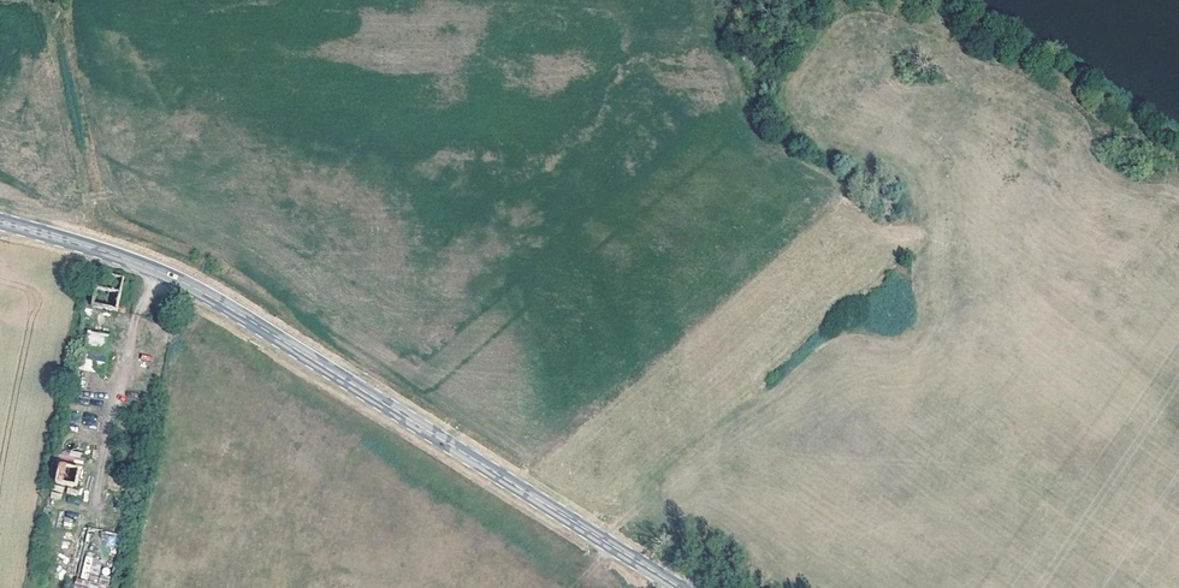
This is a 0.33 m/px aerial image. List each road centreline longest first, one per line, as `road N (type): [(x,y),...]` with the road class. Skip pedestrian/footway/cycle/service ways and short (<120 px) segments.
road 1 (tertiary): [(0,222),(193,287),(680,587)]

